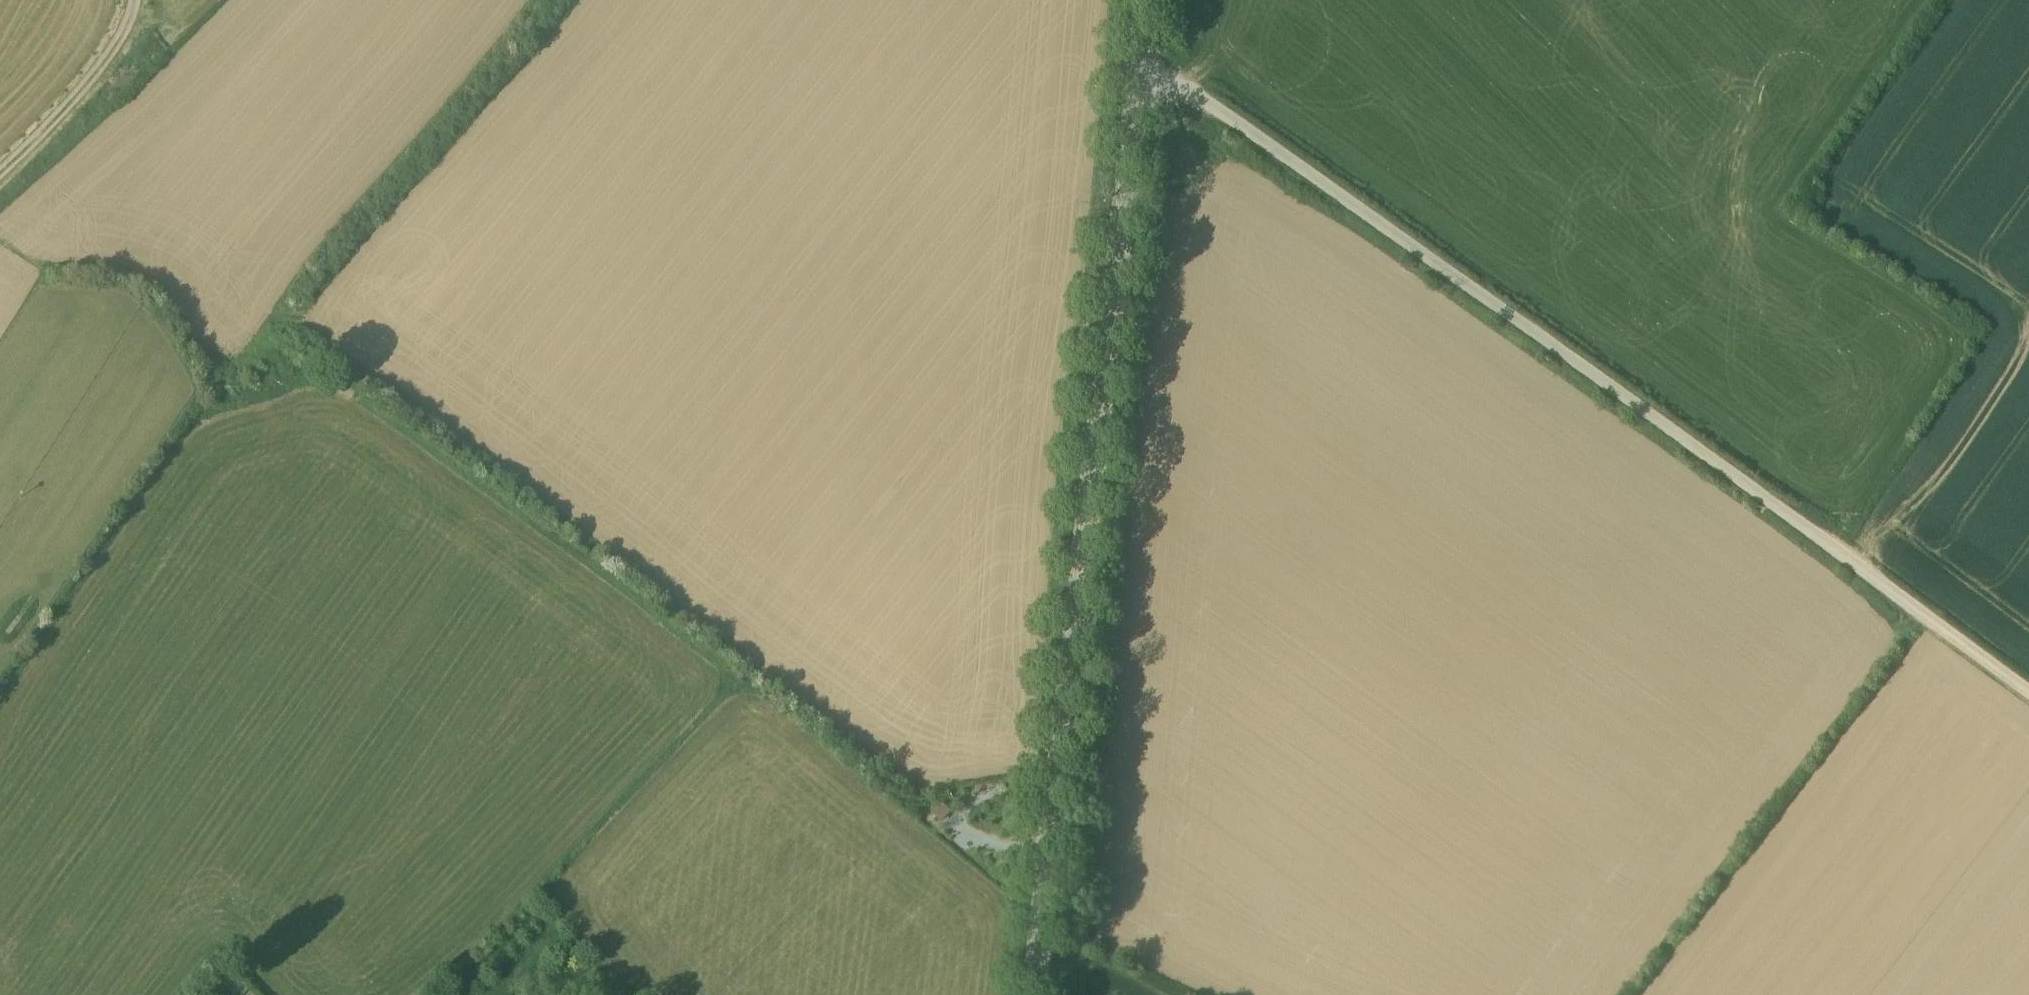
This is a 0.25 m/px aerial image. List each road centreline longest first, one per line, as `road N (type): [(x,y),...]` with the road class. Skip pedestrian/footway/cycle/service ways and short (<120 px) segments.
road 1 (track): [(2028,691),(1198,95),(1139,73)]
road 2 (secondary): [(1035,994),(1146,0)]
road 3 (track): [(0,179),(129,52),(141,0)]

